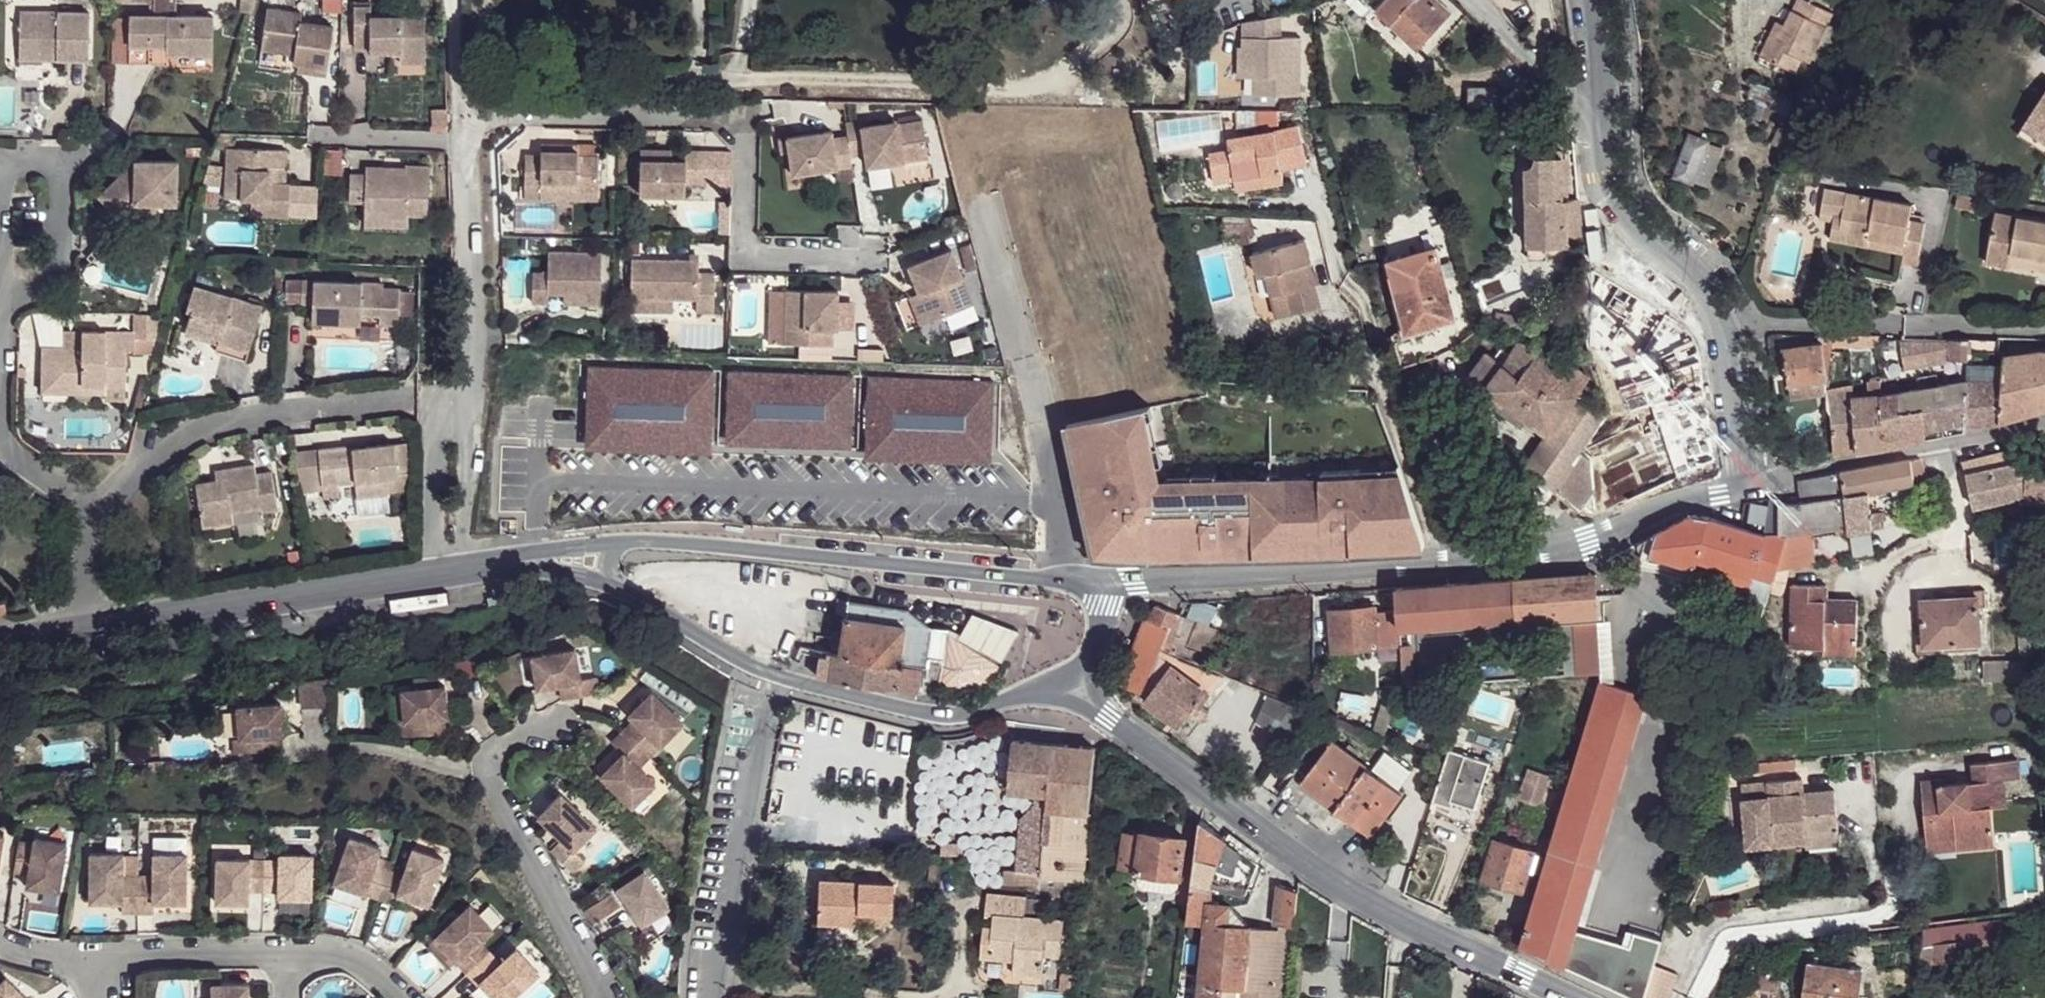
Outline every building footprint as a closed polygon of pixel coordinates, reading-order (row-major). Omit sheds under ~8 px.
[(116,2),(161,3),(162,15),(137,14),(137,61),(158,62),(158,38),(176,38),(175,50),(221,52),(221,16),(185,15),(184,0),(116,0),(116,2)] [(240,12),(249,13),(253,0),(241,0),(240,12)] [(1345,5),(1341,0),(1340,0),(1314,15),(1315,21),(1345,5)] [(1411,0),(1383,0),(1374,10),(1388,24),(1411,0)] [(1445,19),(1433,7),(1425,0),(1411,0),(1388,24),(1416,50),(1445,19)] [(1445,19),(1451,12),(1439,0),(1433,7),(1445,19)] [(1792,70),(1798,58),(1806,61),(1830,12),(1805,0),(1791,0),(1780,23),(1776,30),(1769,26),(1756,53),(1792,70)] [(1830,6),(1844,13),(1850,0),(1833,0),(1830,6)] [(96,13),(27,11),(26,57),(51,58),(52,50),(65,51),(65,58),(95,59),(96,13)] [(370,14),(354,14),(354,40),(371,40),(370,45),(385,45),(399,45),(399,52),(425,52),(425,20),(370,22),(370,14)] [(1284,14),(1242,22),(1246,45),(1250,45),(1251,51),(1244,65),(1261,73),(1262,91),(1307,89),(1305,31),(1285,32),(1284,14)] [(300,20),(268,15),(260,52),(293,57),(292,64),(326,69),(331,34),(298,28),(300,20)] [(1776,30),(1780,23),(1772,19),(1769,26),(1776,30)] [(399,45),(385,45),(385,53),(399,52),(399,45)] [(52,50),(51,58),(65,58),(65,51),(52,50)] [(425,52),(399,52),(399,62),(425,62),(425,52)] [(326,69),(292,64),(290,72),(325,76),(326,69)] [(1497,104),(1498,85),(1471,82),(1470,102),(1497,104)] [(2024,124),(2044,137),(2044,92),(2024,124)] [(447,109),(433,109),(433,125),(447,125),(447,109)] [(1235,129),(1256,129),(1256,127),(1257,111),(1236,110),(1235,129)] [(1277,111),(1257,111),(1256,127),(1278,124),(1277,111)] [(861,120),(845,122),(847,134),(851,157),(865,155),(867,166),(889,163),(888,154),(903,151),(904,160),(927,156),(922,119),(899,123),(898,120),(862,125),(861,120)] [(1230,150),(1208,154),(1213,183),(1235,180),(1261,176),(1262,185),(1283,182),(1281,170),(1279,162),(1287,159),(1289,168),(1306,165),(1297,126),(1228,138),(1230,150)] [(833,130),(786,136),(787,151),(791,175),(834,168),(849,165),(852,165),(851,157),(847,134),(834,136),(833,130)] [(1708,140),(1690,133),(1675,175),(1693,182),(1694,180),(1708,141),(1708,140)] [(786,136),(778,137),(780,153),(787,151),(786,136)] [(1708,141),(1694,180),(1709,185),(1722,147),(1708,141)] [(539,156),(522,155),(521,187),(541,187),(541,183),(575,184),(575,194),(596,194),(597,145),(577,145),(576,153),(539,153),(539,156)] [(577,145),(539,145),(539,153),(576,153),(577,145)] [(282,151),(223,150),(223,188),(240,188),(240,200),(251,200),(251,217),(288,217),(289,186),(269,186),(269,168),(281,169),(282,151)] [(341,152),(327,151),(327,173),(340,173),(341,152)] [(888,154),(889,163),(904,160),(903,151),(888,154)] [(640,163),(640,201),(683,201),(684,188),(704,188),(704,154),(684,154),(684,163),(664,163),(640,163)] [(640,155),(640,163),(664,163),(664,155),(640,155)] [(1529,200),(1562,198),(1561,182),(1560,157),(1526,157),(1528,183),(1529,200)] [(1287,159),(1279,162),(1281,170),(1289,168),(1287,159)] [(136,161),(100,197),(120,218),(135,203),(154,203),(177,204),(178,162),(136,161)] [(382,164),(365,164),(365,174),(349,175),(349,193),(365,194),(365,209),(383,210),(383,216),(405,216),(405,211),(427,211),(427,164),(405,165),(405,170),(382,170),(382,164)] [(849,165),(834,168),(837,183),(852,180),(849,165)] [(221,167),(209,166),(207,195),(219,196),(221,167)] [(1261,176),(1235,180),(1237,195),(1283,188),(1283,182),(1262,185),(1261,176)] [(541,187),(521,187),(521,201),(597,202),(596,194),(575,194),(575,184),(541,183),(541,187)] [(240,188),(223,188),(223,200),(240,200),(240,188)] [(1839,214),(1843,191),(1837,190),(1833,212),(1839,214)] [(1916,254),(1923,220),(1907,216),(1909,202),(1843,191),(1839,214),(1833,212),(1828,238),(1867,244),(1868,236),(1901,243),(1900,251),(1916,254)] [(1975,199),(1958,196),(1957,206),(1974,208),(1975,199)] [(1529,245),(1569,245),(1567,211),(1568,199),(1562,198),(1529,200),(1529,245)] [(135,203),(120,218),(128,226),(140,212),(154,213),(154,203),(135,203)] [(383,210),(365,209),(366,224),(405,225),(405,216),(383,216),(383,210)] [(1982,261),(2007,266),(2007,263),(2008,257),(2044,263),(2044,219),(1991,209),(1982,261)] [(1569,245),(1583,244),(1578,211),(1567,211),(1569,245)] [(1255,224),(1236,229),(1239,241),(1244,244),(1253,242),(1251,237),(1257,235),(1255,224)] [(1720,233),(1712,240),(1723,251),(1730,244),(1720,233)] [(1305,235),(1253,247),(1258,270),(1265,269),(1277,312),(1320,302),(1305,235)] [(1868,236),(1867,244),(1900,251),(1901,243),(1868,236)] [(972,244),(962,246),(969,271),(979,269),(972,244)] [(954,247),(911,260),(918,286),(926,315),(970,302),(954,247)] [(1423,257),(1439,253),(1437,249),(1422,252),(1423,257)] [(1414,329),(1456,319),(1439,253),(1423,257),(1422,252),(1389,261),(1398,296),(1399,298),(1405,297),(1414,329)] [(548,272),(533,271),(532,308),(547,309),(547,298),(562,299),(579,299),(579,309),(599,310),(600,256),(548,255),(548,272)] [(2007,263),(2044,269),(2044,263),(2008,257),(2007,263)] [(700,264),(634,262),(633,300),(698,301),(697,315),(716,315),(716,278),(700,277),(700,264)] [(303,281),(288,280),(288,303),(303,303),(303,281)] [(362,283),(303,281),(303,303),(314,304),(314,322),(338,322),(338,313),(363,314),(382,314),(381,324),(400,324),(400,322),(402,289),(382,289),(383,295),(362,294),(362,283)] [(264,306),(195,285),(187,308),(195,310),(187,332),(219,342),(216,351),(248,361),(264,306)] [(906,289),(915,318),(926,315),(918,286),(906,289)] [(414,289),(402,289),(400,322),(415,322),(414,289)] [(784,345),(785,294),(770,294),(768,344),(784,345)] [(837,296),(785,294),(784,345),(830,346),(830,333),(836,333),(836,317),(826,316),(826,307),(837,308),(837,305),(837,296)] [(1637,344),(1659,346),(1663,315),(1631,295),(1627,318),(1626,343),(1637,344)] [(562,299),(562,309),(579,309),(579,299),(562,299)] [(633,300),(633,313),(697,315),(698,301),(633,300)] [(826,307),(826,316),(836,317),(836,333),(851,334),(852,306),(837,305),(837,308),(826,307)] [(338,313),(338,322),(363,323),(363,314),(338,313)] [(1626,343),(1627,318),(1620,317),(1613,317),(1607,319),(1605,320),(1603,327),(1604,333),(1608,338),(1614,341),(1626,343)] [(64,347),(42,347),(42,371),(60,371),(60,382),(83,383),(83,392),(106,391),(107,385),(125,386),(125,349),(136,348),(135,331),(80,331),(80,347),(64,347)] [(64,331),(64,347),(80,347),(80,331),(64,331)] [(1831,334),(1822,334),(1823,342),(1828,378),(1829,365),(1829,356),(1830,343),(1831,334)] [(1851,334),(1831,334),(1830,343),(1880,343),(1880,338),(1880,335),(1851,334)] [(1480,341),(1488,344),(1490,337),(1482,335),(1480,341)] [(2000,337),(1969,336),(1969,337),(1968,348),(1999,351),(2000,337)] [(1948,339),(1899,339),(1903,367),(1947,359),(1946,356),(1968,356),(1968,348),(1969,337),(1951,337),(1948,337),(1948,339)] [(1547,434),(1548,434),(1578,395),(1589,379),(1567,365),(1520,340),(1503,365),(1487,388),(1489,390),(1539,428),(1547,434)] [(1823,342),(1784,348),(1789,382),(1828,378),(1823,342)] [(1621,401),(1653,403),(1659,346),(1637,344),(1632,383),(1623,382),(1621,401)] [(2005,355),(2004,364),(2003,381),(2000,423),(2044,409),(2044,352),(2005,355)] [(1471,376),(1487,388),(1503,365),(1486,353),(1471,376)] [(1578,360),(1588,364),(1588,356),(1581,354),(1578,360)] [(2003,381),(2004,364),(1968,361),(1967,366),(1967,378),(2003,381)] [(714,373),(589,369),(586,443),(711,447),(714,373)] [(41,397),(106,399),(106,391),(83,392),(83,383),(60,382),(60,371),(42,371),(41,397)] [(853,377),(729,373),(726,437),(851,442),(853,377)] [(1918,378),(1920,387),(1939,383),(1937,374),(1918,378)] [(993,382),(868,378),(866,452),(991,457),(993,382)] [(1828,378),(1789,382),(1791,396),(1827,391),(1827,388),(1828,378)] [(1926,439),(1965,430),(1967,378),(1957,379),(1939,383),(1920,387),(1900,391),(1899,391),(1901,408),(1919,406),(1926,439)] [(2000,423),(2003,381),(1967,378),(1965,430),(2000,423)] [(1869,394),(1853,395),(1860,450),(1886,446),(1882,393),(1881,381),(1868,382),(1869,394)] [(1834,456),(1860,450),(1853,395),(1852,384),(1827,388),(1827,391),(1829,406),(1831,415),(1834,456)] [(106,391),(106,399),(125,400),(125,386),(107,385),(106,391)] [(1533,438),(1539,428),(1489,390),(1482,399),(1533,438)] [(1882,393),(1886,446),(1926,439),(1919,406),(1901,408),(1899,391),(1882,393)] [(1602,421),(1606,415),(1578,395),(1548,434),(1547,434),(1535,450),(1530,456),(1522,469),(1552,490),(1578,453),(1586,445),(1593,432),(1598,427),(1602,421)] [(1155,418),(1152,406),(1141,409),(1143,420),(1149,419),(1155,418)] [(1424,536),(1406,478),(1403,467),(1376,470),(1376,474),(1363,475),(1362,468),(1325,472),(1326,479),(1312,481),(1283,484),(1284,489),(1275,490),(1273,479),(1272,465),(1257,467),(1258,481),(1219,485),(1196,488),(1179,490),(1180,494),(1162,496),(1157,476),(1161,475),(1157,457),(1149,419),(1143,420),(1141,409),(1069,424),(1090,520),(1098,519),(1100,528),(1092,530),(1093,533),(1104,534),(1109,555),(1152,557),(1152,544),(1171,544),(1170,557),(1188,558),(1217,557),(1216,550),(1226,550),(1227,556),(1233,556),(1233,546),(1246,546),(1246,556),(1275,554),(1274,544),(1291,544),(1292,554),(1322,552),(1321,546),(1337,545),(1337,551),(1356,550),(1356,543),(1366,543),(1366,549),(1372,549),(1372,538),(1398,536),(1399,537),(1417,536),(1418,546),(1424,545),(1424,536)] [(1603,430),(1607,424),(1602,421),(1598,427),(1603,430)] [(1594,450),(1603,438),(1593,432),(1586,445),(1594,450)] [(406,439),(317,450),(320,483),(337,480),(355,479),(357,498),(390,494),(389,475),(409,473),(406,439)] [(1530,456),(1535,450),(1530,447),(1526,454),(1530,456)] [(320,483),(317,450),(294,453),(298,485),(320,483)] [(1685,488),(1704,480),(1699,452),(1680,456),(1685,488)] [(1578,510),(1593,518),(1589,456),(1578,453),(1552,490),(1578,510)] [(1167,474),(1163,456),(1157,457),(1161,475),(1167,474)] [(1910,459),(1914,483),(1930,480),(1921,458),(1910,459)] [(1910,459),(1842,471),(1844,491),(1865,487),(1865,491),(1914,483),(1910,459)] [(2022,500),(2025,461),(1966,472),(1967,481),(1968,505),(2022,500)] [(2025,461),(2022,500),(2044,502),(2044,462),(2025,461)] [(254,465),(223,470),(224,480),(215,481),(194,484),(201,526),(232,522),(231,512),(260,507),(261,512),(277,511),(272,472),(254,474),(254,465)] [(1376,474),(1376,470),(1376,467),(1362,468),(1363,475),(1376,474)] [(1522,469),(1516,476),(1515,477),(1515,482),(1518,484),(1539,499),(1543,500),(1546,498),(1552,490),(1522,469)] [(223,470),(214,470),(215,481),(224,480),(223,470)] [(1844,491),(1842,471),(1801,478),(1799,486),(1797,493),(1796,501),(1844,491)] [(1326,479),(1325,472),(1311,474),(1312,481),(1326,479)] [(389,475),(390,494),(411,491),(409,473),(389,475)] [(1283,484),(1283,478),(1273,479),(1275,490),(1284,489),(1283,484)] [(1219,485),(1218,479),(1196,482),(1196,488),(1219,485)] [(337,480),(320,483),(321,498),(339,496),(337,480)] [(1865,487),(1844,491),(1848,524),(1848,527),(1848,531),(1868,528),(1874,527),(1874,519),(1879,519),(1879,510),(1867,512),(1865,491),(1865,487)] [(1848,524),(1844,491),(1796,501),(1779,501),(1779,532),(1785,531),(1784,534),(1783,540),(1776,565),(1788,565),(1794,564),(1806,563),(1812,562),(1809,529),(1848,524)] [(390,494),(357,498),(358,511),(391,507),(390,494)] [(231,512),(232,522),(261,518),(261,512),(260,507),(231,512)] [(1687,516),(1628,548),(1694,567),(1691,580),(1747,597),(1754,574),(1772,580),(1776,565),(1783,540),(1784,534),(1785,531),(1779,532),(1766,533),(1709,517),(1694,515),(1687,516)] [(1100,528),(1098,519),(1090,520),(1092,530),(1100,528)] [(1109,555),(1104,534),(1093,533),(1098,555),(1109,555)] [(1399,537),(1398,536),(1372,538),(1372,549),(1418,546),(1417,536),(1399,537)] [(1170,557),(1171,544),(1152,544),(1152,557),(1170,557)] [(1292,554),(1291,544),(1274,544),(1275,554),(1292,554)] [(1246,556),(1246,546),(1233,546),(1233,556),(1246,556)] [(1772,580),(1768,592),(1779,595),(1788,565),(1776,565),(1772,580)] [(1397,611),(1399,626),(1574,613),(1599,612),(1597,593),(1596,574),(1396,588),(1397,611)] [(1772,580),(1754,574),(1747,597),(1765,602),(1768,592),(1772,580)] [(1789,583),(1788,646),(1823,647),(1823,640),(1855,641),(1855,597),(1826,597),(1826,584),(1789,583)] [(1979,597),(1921,600),(1922,635),(1923,646),(1978,643),(1981,643),(1979,597)] [(905,625),(929,628),(905,610),(847,603),(846,615),(905,625)] [(1333,649),(1378,647),(1376,611),(1376,606),(1331,609),(1333,649)] [(1150,620),(1148,623),(1168,630),(1162,644),(1160,651),(1169,654),(1204,667),(1209,654),(1186,644),(1196,620),(1157,607),(1150,620)] [(1397,611),(1376,611),(1378,647),(1388,645),(1400,645),(1399,626),(1397,611)] [(1601,673),(1603,673),(1599,612),(1574,613),(1575,632),(1563,633),(1566,676),(1601,673)] [(957,638),(997,663),(1018,631),(974,613),(957,638)] [(840,653),(899,662),(899,659),(905,625),(846,615),(845,617),(841,651),(840,653)] [(1168,630),(1148,623),(1143,637),(1162,644),(1168,630)] [(1216,630),(1196,623),(1188,642),(1208,650),(1216,630)] [(899,659),(926,664),(932,629),(929,628),(905,625),(899,659)] [(926,664),(923,693),(969,699),(974,699),(990,682),(997,663),(957,638),(946,632),(932,629),(926,664)] [(1160,651),(1162,644),(1143,637),(1125,686),(1140,692),(1144,693),(1157,658),(1160,651)] [(1823,640),(1823,647),(1823,652),(1855,653),(1855,641),(1823,640)] [(1378,647),(1333,649),(1335,659),(1389,656),(1388,645),(1378,647)] [(1400,646),(1401,666),(1412,665),(1410,645),(1400,646)] [(581,683),(575,651),(532,659),(537,691),(553,688),(552,683),(559,682),(559,687),(562,702),(599,696),(596,680),(581,683)] [(830,681),(895,689),(899,662),(840,653),(841,651),(834,651),(834,658),(821,656),(818,676),(830,681)] [(1221,676),(1160,652),(1157,658),(1144,693),(1140,692),(1136,696),(1179,727),(1187,717),(1190,720),(1221,676)] [(2024,658),(1980,659),(1981,679),(2025,678),(2024,658)] [(895,689),(923,693),(926,664),(899,659),(899,662),(895,689)] [(1412,665),(1401,666),(1403,687),(1413,687),(1412,665)] [(323,671),(293,675),(292,694),(322,696),(323,671)] [(438,676),(393,681),(397,713),(404,712),(405,727),(436,724),(435,709),(434,701),(440,701),(438,676)] [(1647,696),(1599,682),(1521,945),(1567,965),(1571,951),(1585,955),(1584,961),(1622,973),(1650,981),(1655,965),(1663,939),(1634,930),(1631,944),(1578,930),(1647,696)] [(1266,744),(1280,753),(1295,731),(1310,710),(1279,697),(1270,710),(1283,718),(1266,744)] [(622,738),(642,757),(675,723),(650,699),(628,722),(633,727),(622,738)] [(271,704),(227,707),(229,740),(236,740),(237,753),(269,752),(268,737),(268,728),(273,728),(271,704)] [(1347,818),(1371,836),(1402,792),(1398,789),(1411,772),(1385,752),(1371,769),(1333,740),(1318,734),(1329,717),(1310,710),(1295,731),(1311,742),(1295,764),(1300,767),(1294,775),(1281,793),(1280,795),(1296,807),(1296,808),(1324,829),(1328,831),(1334,832),(1340,828),(1347,818)] [(599,783),(624,808),(647,784),(631,768),(642,757),(622,738),(611,750),(622,760),(626,764),(620,769),(617,766),(599,783)] [(1510,744),(1498,739),(1494,752),(1506,756),(1510,744)] [(43,742),(42,759),(75,761),(76,744),(43,742)] [(1096,749),(1013,742),(1008,790),(1049,795),(1048,802),(1037,801),(1035,816),(1047,818),(1044,851),(1041,888),(1086,891),(1096,749)] [(1434,800),(1453,806),(1455,801),(1475,806),(1482,784),(1489,762),(1450,749),(1434,800)] [(1791,756),(1736,760),(1737,771),(1793,766),(1791,756)] [(622,760),(617,766),(620,769),(626,764),(622,760)] [(1918,782),(1921,842),(1950,841),(1950,851),(1991,848),(1989,810),(2004,809),(2003,783),(2017,783),(2017,763),(1971,765),(1972,784),(1941,785),(1942,780),(1918,782)] [(1550,775),(1527,768),(1518,797),(1540,805),(1550,775)] [(1743,840),(1768,839),(1802,837),(1801,826),(1826,825),(1827,832),(1833,833),(1830,787),(1799,789),(1798,776),(1763,779),(1739,781),(1743,840)] [(1450,810),(1448,815),(1475,824),(1487,786),(1482,784),(1475,806),(1455,801),(1453,806),(1434,800),(1431,810),(1432,810),(1433,805),(1438,807),(1450,810)] [(552,794),(528,819),(541,831),(546,826),(550,830),(545,835),(553,843),(542,853),(565,875),(577,864),(566,853),(589,830),(552,794)] [(1187,920),(1207,922),(1208,901),(1206,902),(1212,884),(1225,836),(1200,817),(1188,900),(1187,920)] [(1802,841),(1833,839),(1833,833),(1827,832),(1826,825),(1801,826),(1802,837),(1802,841)] [(546,826),(541,831),(545,835),(550,830),(546,826)] [(1167,876),(1180,876),(1184,836),(1142,830),(1141,833),(1139,868),(1138,872),(1150,873),(1150,883),(1167,884),(1167,876)] [(1120,866),(1139,868),(1141,833),(1124,831),(1120,866)] [(28,839),(13,836),(7,867),(22,870),(19,884),(52,890),(58,864),(52,863),(53,857),(59,858),(63,841),(28,834),(28,839)] [(327,880),(373,896),(384,865),(369,860),(374,843),(344,834),(338,849),(343,851),(342,855),(336,854),(327,880)] [(1225,836),(1256,860),(1260,856),(1229,835),(1225,836)] [(1256,860),(1225,836),(1212,884),(1236,891),(1243,894),(1247,891),(1255,869),(1257,862),(1256,860)] [(1485,879),(1523,890),(1529,871),(1535,852),(1496,841),(1493,850),(1484,847),(1478,867),(1487,870),(1485,879)] [(1950,841),(1921,842),(1922,853),(1950,851),(1950,841)] [(408,843),(398,870),(384,865),(373,896),(388,901),(391,891),(422,901),(431,877),(425,875),(427,869),(433,872),(439,855),(408,843)] [(116,910),(131,910),(131,872),(117,872),(117,850),(84,849),(84,867),(89,868),(89,874),(84,873),(83,899),(117,900),(116,910)] [(147,850),(146,872),(131,872),(131,910),(145,911),(146,901),(179,901),(180,875),(174,874),(175,869),(180,869),(181,851),(147,850)] [(1036,888),(1041,888),(1044,851),(1030,850),(1029,869),(1004,868),(1003,884),(1036,883),(1036,888)] [(1543,854),(1535,852),(1529,871),(1537,874),(1543,854)] [(274,853),(273,858),(258,858),(258,889),(273,890),(273,897),(306,898),(307,859),(301,859),(300,854),(274,853)] [(258,889),(258,858),(210,856),(208,901),(242,902),(243,889),(258,889)] [(1236,891),(1232,903),(1245,901),(1249,900),(1261,871),(1255,869),(1247,891),(1243,894),(1236,891)] [(639,870),(618,885),(621,889),(615,893),(637,926),(664,907),(639,870)] [(817,926),(858,928),(857,921),(891,923),(893,883),(819,879),(817,926)] [(1236,891),(1212,884),(1206,902),(1208,901),(1229,904),(1232,903),(1236,891)] [(1293,924),(1296,925),(1298,890),(1279,884),(1275,923),(1293,924)] [(331,885),(328,895),(357,905),(360,894),(331,885)] [(621,889),(618,885),(612,889),(615,893),(621,889)] [(605,893),(578,911),(588,925),(616,906),(605,893)] [(996,916),(990,961),(1015,963),(1014,974),(1041,977),(1044,956),(1060,957),(1063,921),(1048,919),(1025,917),(1027,899),(1027,898),(989,893),(985,915),(996,916)] [(1050,901),(1027,899),(1025,917),(1048,919),(1050,901)] [(1224,983),(1231,924),(1228,923),(1229,904),(1208,901),(1207,922),(1200,997),(1222,997),(1224,983)] [(426,937),(460,973),(483,951),(473,940),(487,928),(463,903),(450,915),(453,919),(449,922),(445,918),(426,937)] [(1251,921),(1232,903),(1229,904),(1228,923),(1231,924),(1250,926),(1251,921)] [(2001,921),(1920,932),(1917,963),(2005,950),(2001,921)] [(1276,993),(1286,994),(1293,924),(1275,923),(1275,928),(1281,930),(1276,990),(1276,993)] [(1224,983),(1245,985),(1250,926),(1231,924),(1224,983)] [(1245,985),(1276,990),(1281,930),(1275,928),(1250,926),(1245,985)] [(494,963),(483,951),(460,973),(471,985),(473,983),(488,997),(506,997),(517,988),(513,984),(517,980),(521,984),(534,971),(510,948),(494,963)] [(1585,955),(1571,951),(1567,965),(1580,971),(1584,961),(1585,955)] [(1814,953),(1813,961),(1845,966),(1846,957),(1814,953)] [(1809,961),(1804,997),(1859,997),(1863,968),(1856,967),(1857,956),(1846,955),(1846,957),(1845,966),(1813,961),(1809,961)] [(1622,973),(1584,961),(1580,971),(1618,988),(1622,973)] [(1655,965),(1650,981),(1647,992),(1645,997),(1667,997),(1675,971),(1655,965)] [(1750,967),(1745,997),(1778,997),(1779,992),(1790,994),(1792,974),(1782,972),(1750,967)] [(1044,992),(1074,995),(1075,974),(1047,972),(1044,992)] [(1650,981),(1622,973),(1618,988),(1638,997),(1645,997),(1647,992),(1650,981)] [(0,977),(0,997),(22,997),(0,977)] [(517,988),(521,984),(517,980),(513,984),(517,988)] [(239,982),(203,982),(203,997),(240,997),(239,982)] [(1289,995),(1286,994),(1276,993),(1276,990),(1245,985),(1224,983),(1222,997),(1289,997),(1289,995)]
